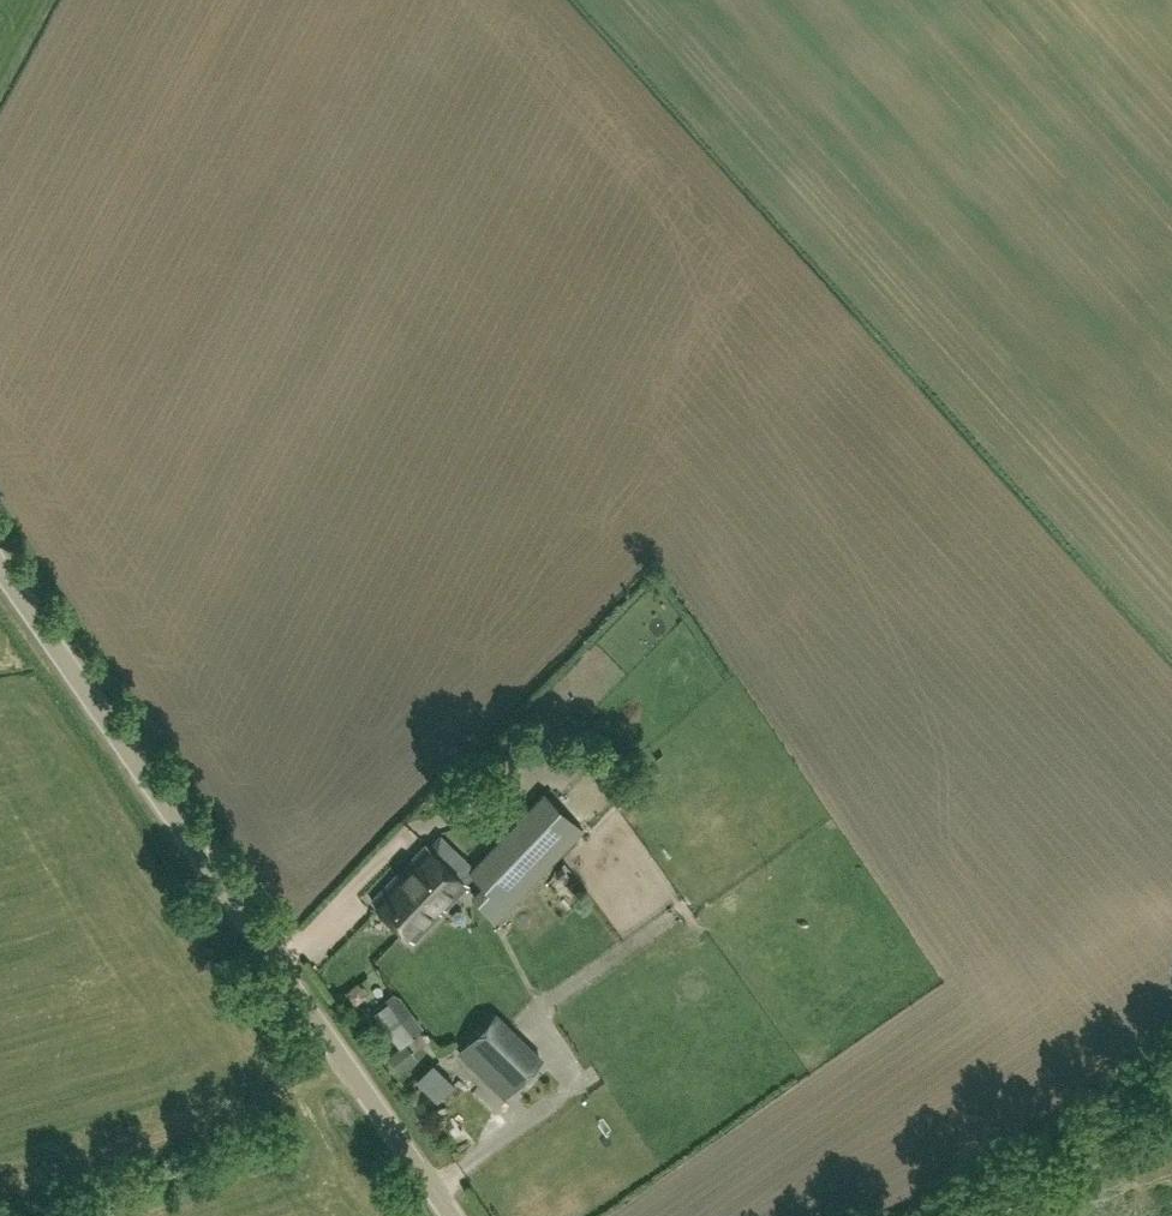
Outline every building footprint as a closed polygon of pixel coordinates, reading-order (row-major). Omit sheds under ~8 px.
[(498,919),(583,829),(545,793),(470,871),(486,886),(475,897),(498,919)] [(413,940),(469,883),(426,842),(403,866),(394,875),(370,900),(413,940)] [(522,1038),(497,1012),(458,1051),(504,1096),(542,1057),(522,1038)] [(439,1094),(454,1073),(435,1059),(420,1079),(439,1094)]
